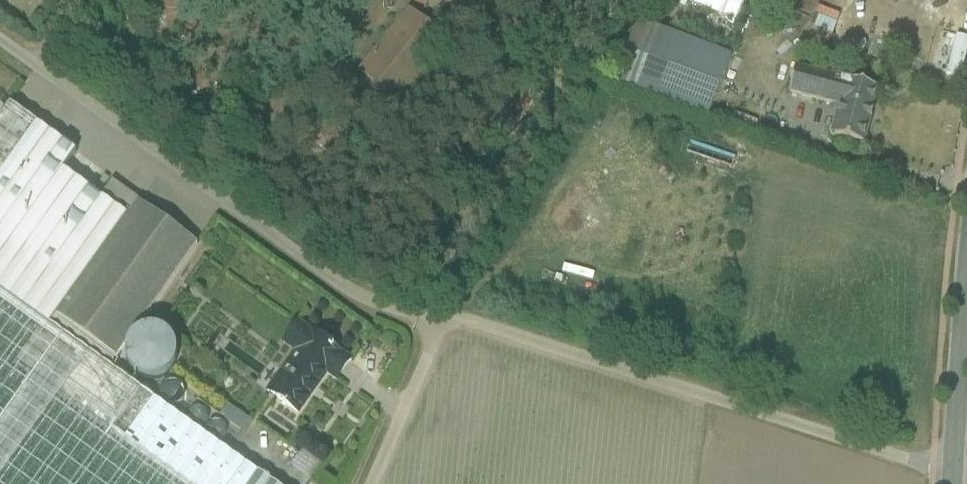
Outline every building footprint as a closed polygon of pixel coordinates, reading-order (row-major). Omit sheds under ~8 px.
[(458,45),(409,4),(359,63),(408,105),(458,45)] [(618,66),(711,105),(728,65),(635,26),(618,66)] [(832,136),(876,146),(889,86),(802,67),(795,100),(838,109),(832,136)] [(0,105),(0,483),(283,483),(50,318),(134,200),(0,105)] [(199,246),(139,202),(58,314),(118,357),(199,246)] [(352,355),(296,314),(277,340),(288,348),(261,385),(297,412),(325,374),(333,380),(352,355)] [(246,436),(256,424),(235,409),(226,420),(246,436)]
